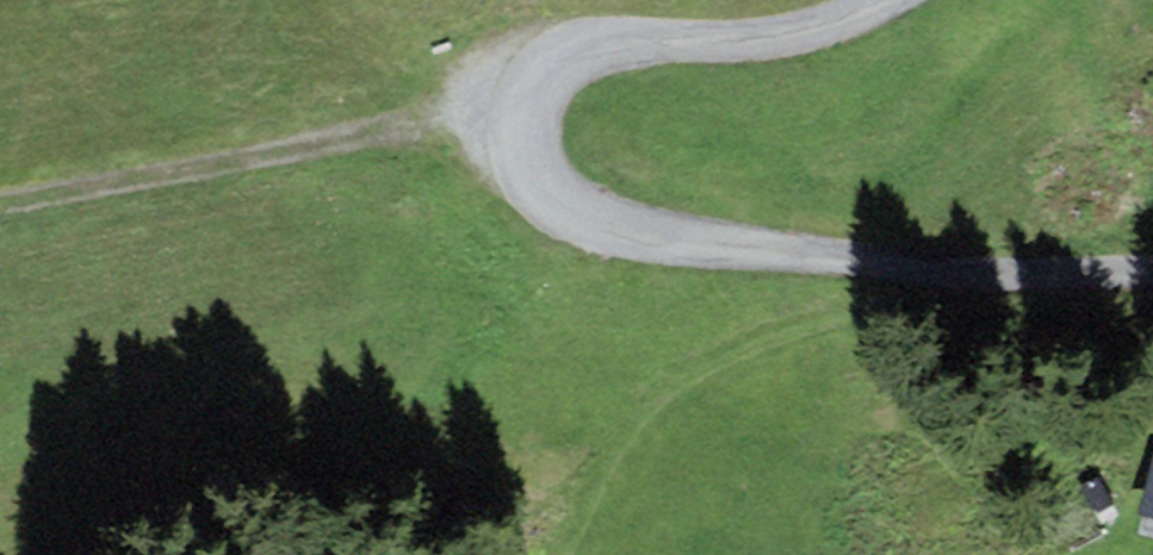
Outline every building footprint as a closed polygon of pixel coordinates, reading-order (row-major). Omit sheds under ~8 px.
[(1141,514),(1152,516),(1152,461),(1141,514)]
